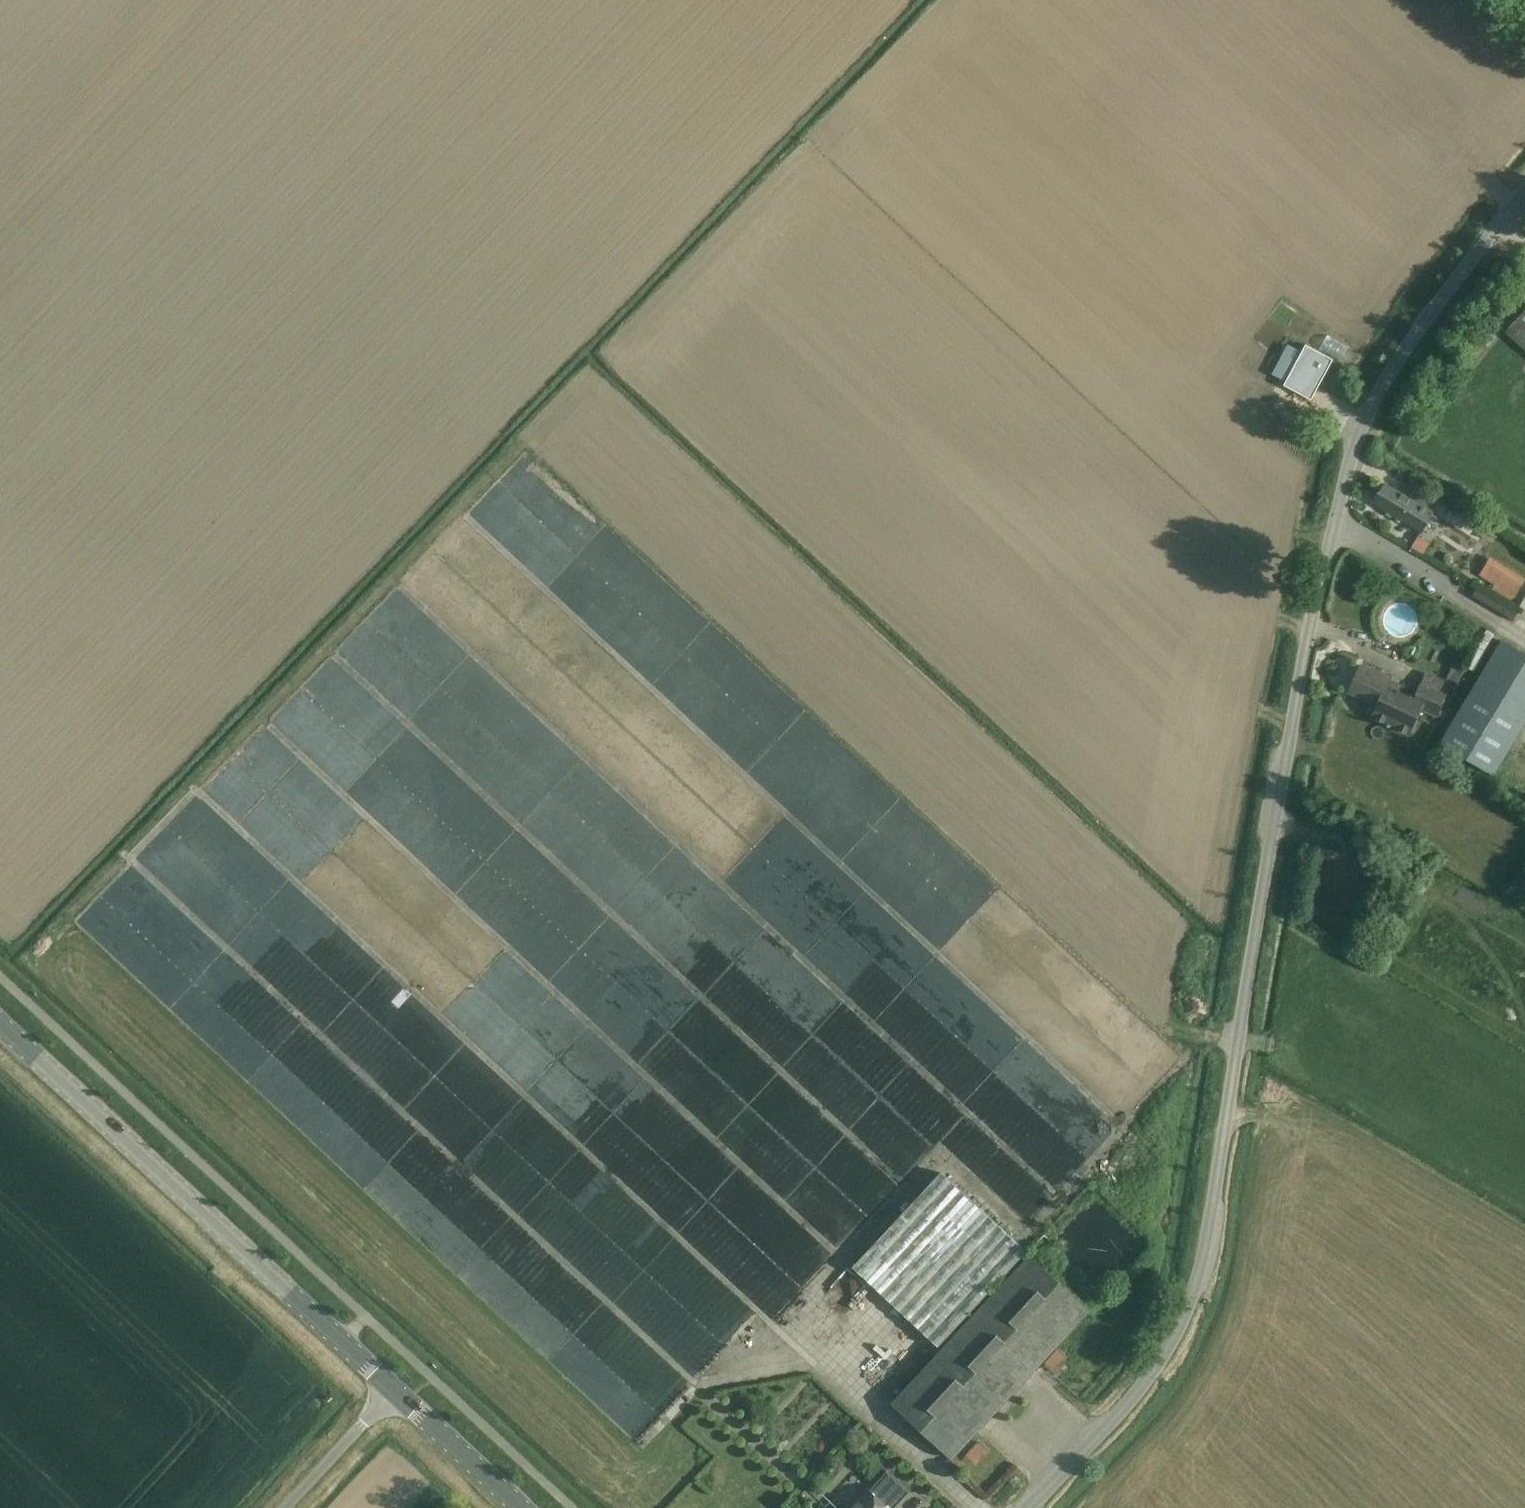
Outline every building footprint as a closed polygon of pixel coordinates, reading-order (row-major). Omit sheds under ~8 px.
[(1524,350),(1524,309),(1505,332),(1524,350)] [(1286,382),(1284,386),(1311,400),(1333,360),(1306,345),(1302,352),(1293,368),(1286,382)] [(1373,503),(1390,514),(1420,532),(1431,513),(1385,484),(1373,503)] [(1446,534),(1469,548),(1474,539),(1451,525),(1446,534)] [(1499,532),(1488,525),(1484,532),(1495,539),(1499,532)] [(1422,536),(1416,547),(1428,553),(1433,541),(1422,536)] [(1506,567),(1492,590),(1513,603),(1524,582),(1524,579),(1506,567)] [(1476,588),(1472,596),(1514,621),(1518,613),(1476,588)] [(1440,743),(1494,776),(1524,725),(1524,655),(1503,641),(1440,743)] [(1458,663),(1455,671),(1452,669),(1447,678),(1458,684),(1467,668),(1458,663)] [(1361,666),(1348,693),(1378,706),(1372,718),(1387,725),(1387,726),(1389,728),(1390,726),(1409,735),(1415,722),(1414,722),(1418,715),(1420,709),(1436,716),(1444,695),(1439,693),(1420,686),(1418,692),(1415,698),(1410,696),(1408,699),(1396,694),(1397,692),(1400,684),(1390,679),(1379,674),(1361,666)] [(854,1265),(852,1267),(941,1349),(912,1379),(907,1385),(897,1395),(891,1402),(908,1418),(937,1445),(952,1459),(1090,1311),(1075,1297),(1029,1255),(1020,1246),(1013,1240),(940,1172),(920,1195),(914,1200),(854,1265)] [(897,1365),(873,1390),(888,1405),(891,1402),(897,1395),(907,1385),(912,1379),(897,1365)] [(901,1501),(911,1491),(887,1469),(868,1490),(852,1507),(895,1507),(901,1501)]
